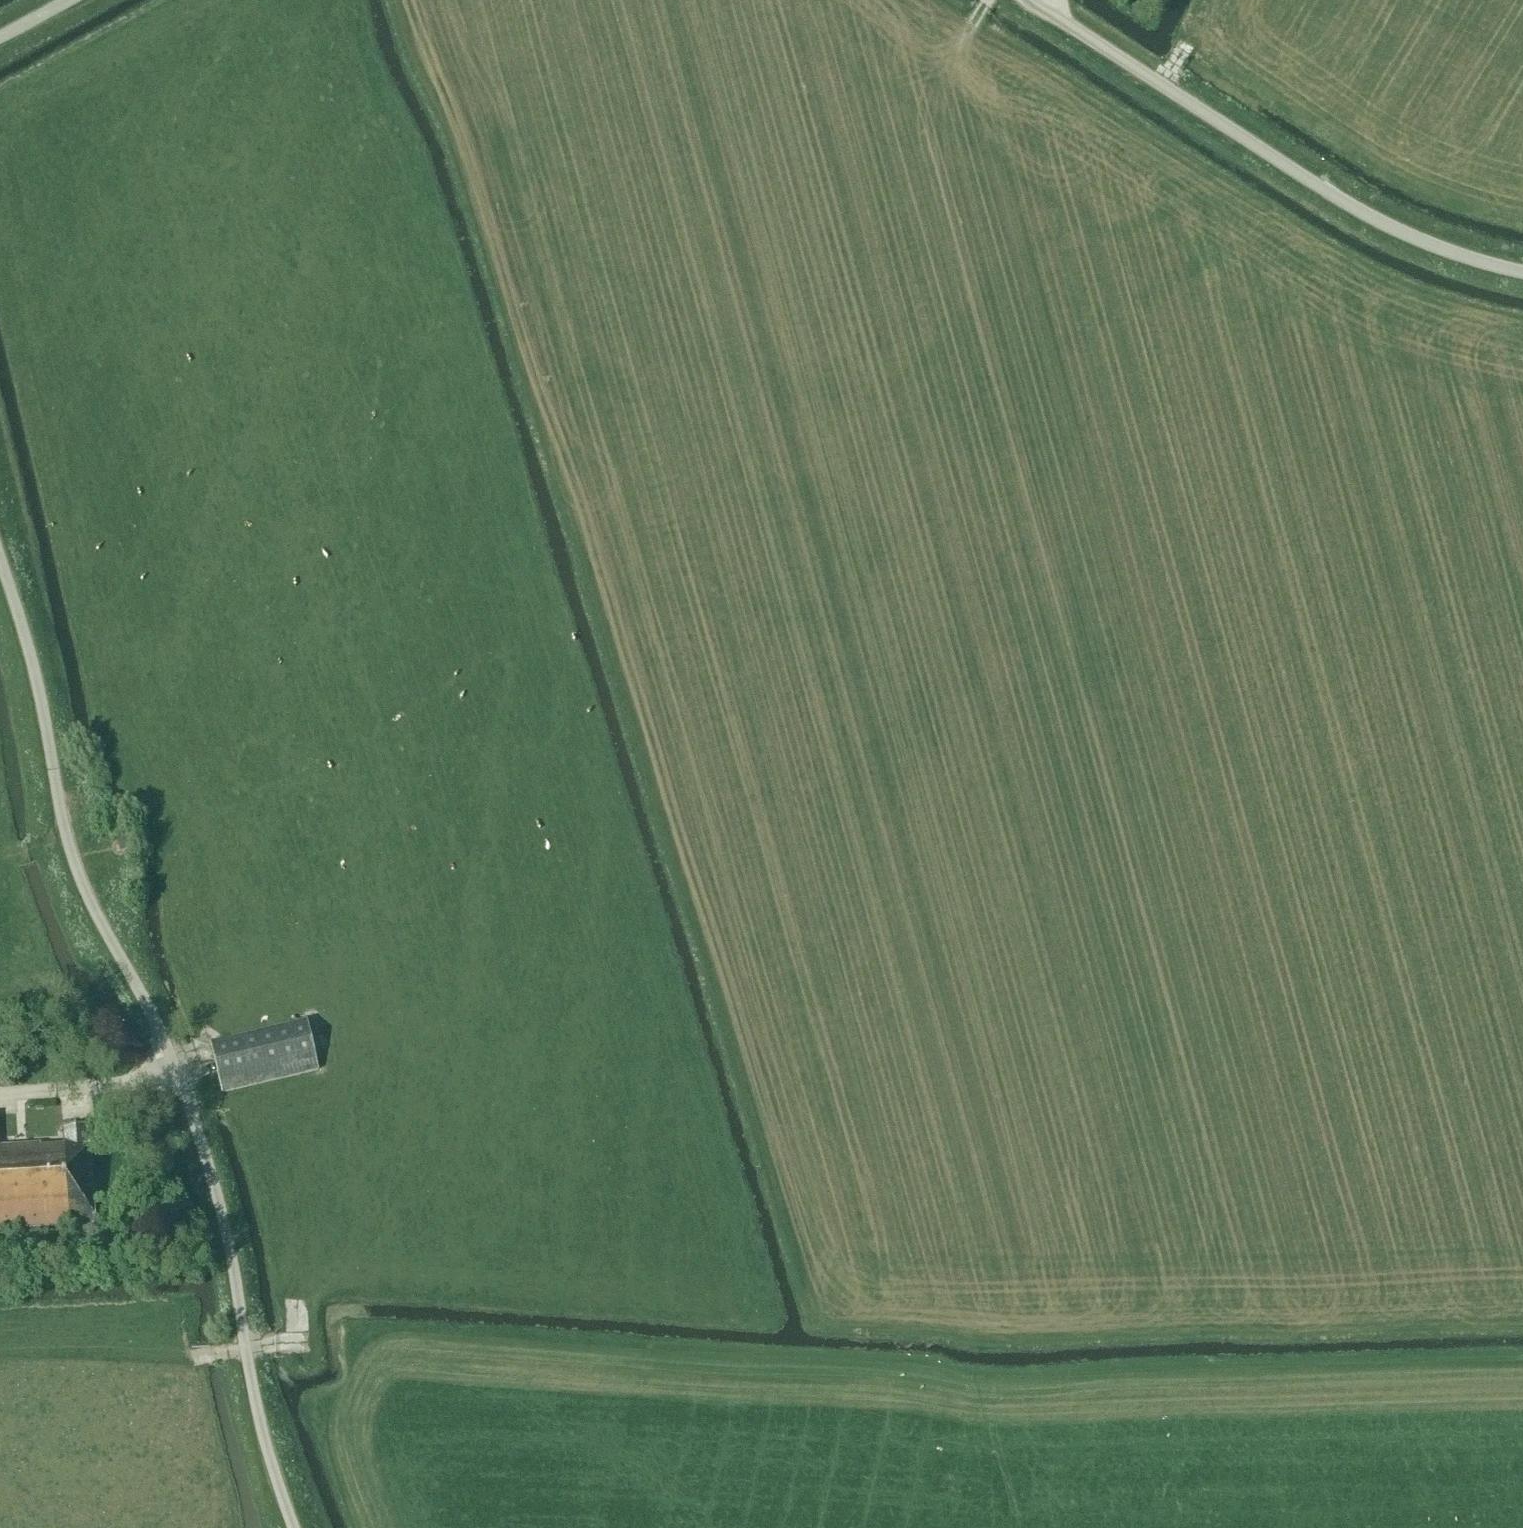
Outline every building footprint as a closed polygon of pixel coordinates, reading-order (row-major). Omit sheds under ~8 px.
[(121,853),(128,851),(126,842),(118,845),(121,853)] [(222,1092),(318,1070),(307,1023),(211,1046),(222,1092)] [(94,1225),(89,1127),(63,1128),(64,1147),(41,1148),(41,1145),(0,1147),(0,1231),(94,1225)]
